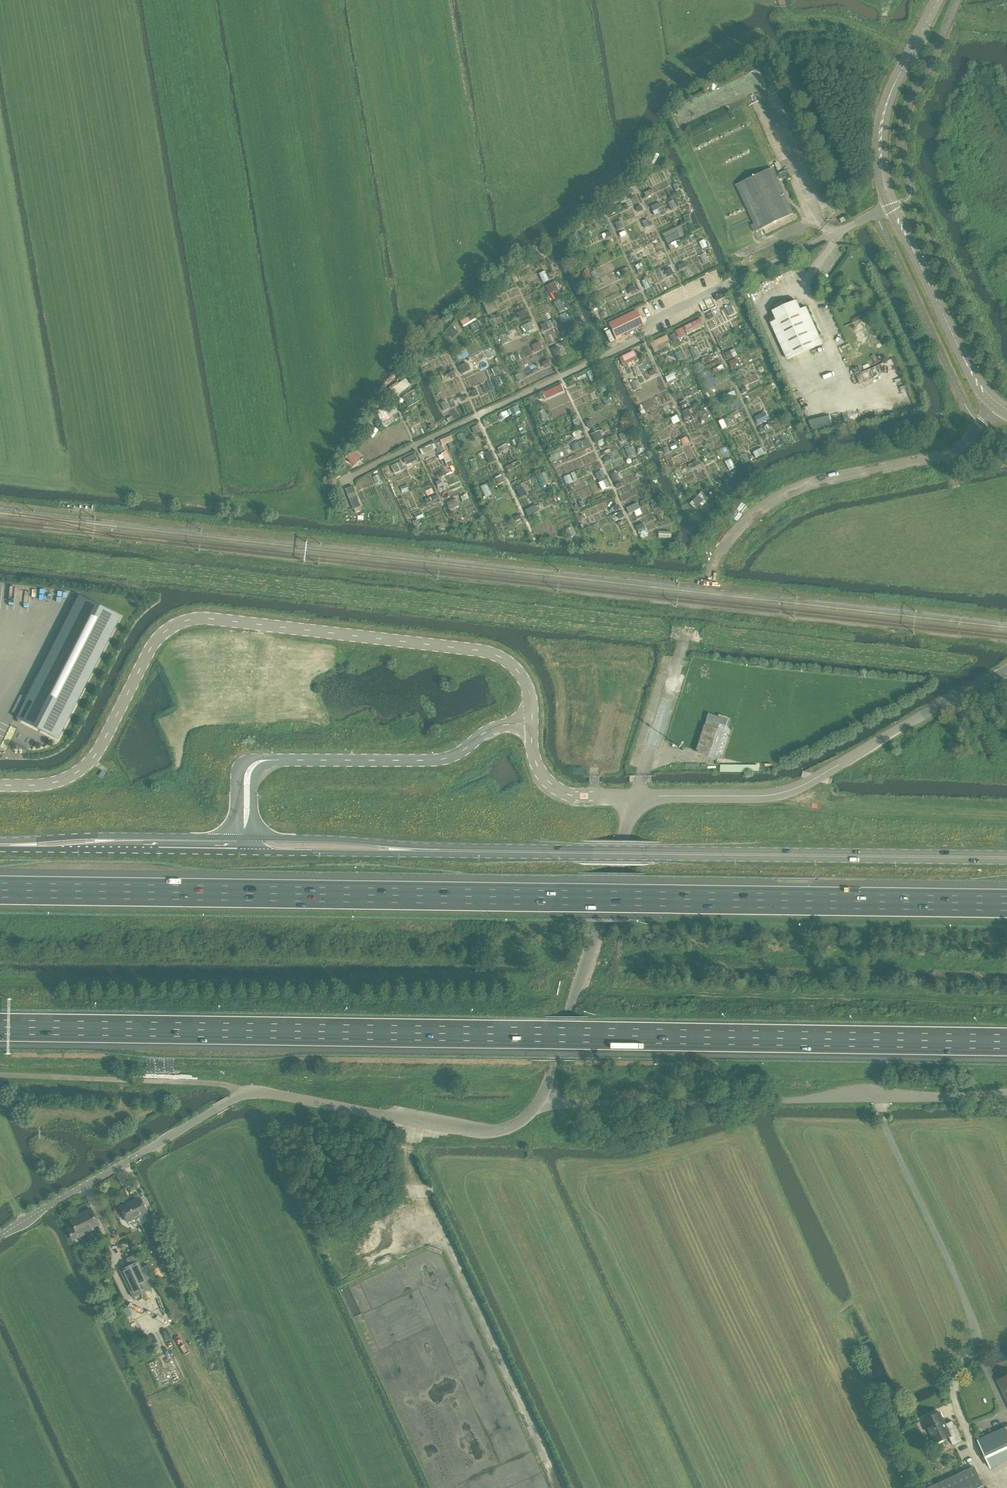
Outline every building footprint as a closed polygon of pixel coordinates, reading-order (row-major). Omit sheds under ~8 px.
[(736,241),(793,214),(742,105),(684,132),(736,241)] [(823,343),(806,306),(800,309),(796,300),(772,311),(776,320),(770,323),(787,359),(823,343)] [(620,335),(643,324),(641,320),(636,310),(608,323),(616,340),(621,338),(620,335)] [(33,701),(22,722),(58,739),(120,617),(85,599),(79,596),(78,597),(84,600),(44,680),(37,677),(27,698),(33,701)] [(696,751),(709,756),(719,724),(726,726),(728,720),(708,714),(706,720),(707,720),(705,725),(696,751)] [(579,1138),(579,1129),(570,1129),(570,1138),(579,1138)] [(127,1222),(147,1213),(140,1198),(120,1208),(127,1222)] [(74,1227),(69,1230),(68,1231),(72,1240),(73,1241),(86,1234),(85,1231),(98,1225),(90,1210),(83,1213),(84,1214),(71,1221),(74,1227)] [(153,1230),(160,1226),(154,1214),(147,1217),(153,1230)] [(133,1298),(152,1289),(135,1255),(125,1260),(129,1266),(120,1271),(133,1298)] [(998,1381),(1006,1401),(1006,1377),(998,1381)] [(945,1424),(940,1412),(925,1419),(936,1443),(949,1437),(953,1445),(962,1441),(953,1421),(945,1424)] [(1006,1460),(1006,1430),(1006,1427),(978,1440),(991,1467),(1006,1460)] [(974,1467),(929,1487),(984,1487),(974,1467)]
